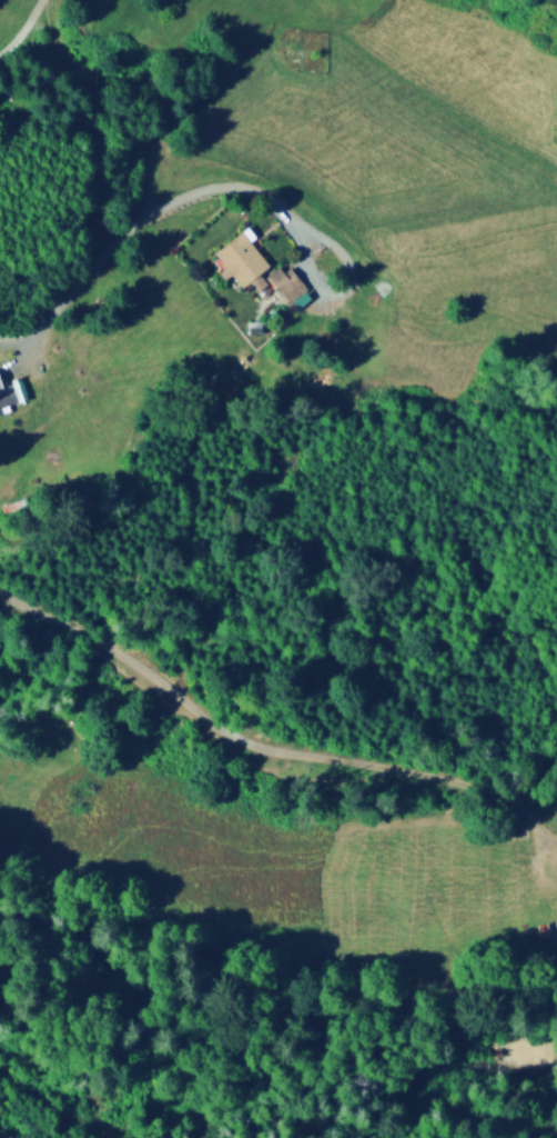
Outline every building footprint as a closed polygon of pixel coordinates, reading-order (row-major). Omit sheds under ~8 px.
[(251,241),(256,237),(248,226),(213,251),(225,267),(219,271),(224,278),(231,273),(241,286),(269,266),(251,241)] [(289,266),(282,271),(278,265),(267,274),(286,300),(304,286),(289,266)] [(291,300),(297,308),(310,297),(304,290),(291,300)] [(0,396),(0,412),(10,409),(8,404),(27,398),(20,375),(10,379),(14,391),(0,396)]
